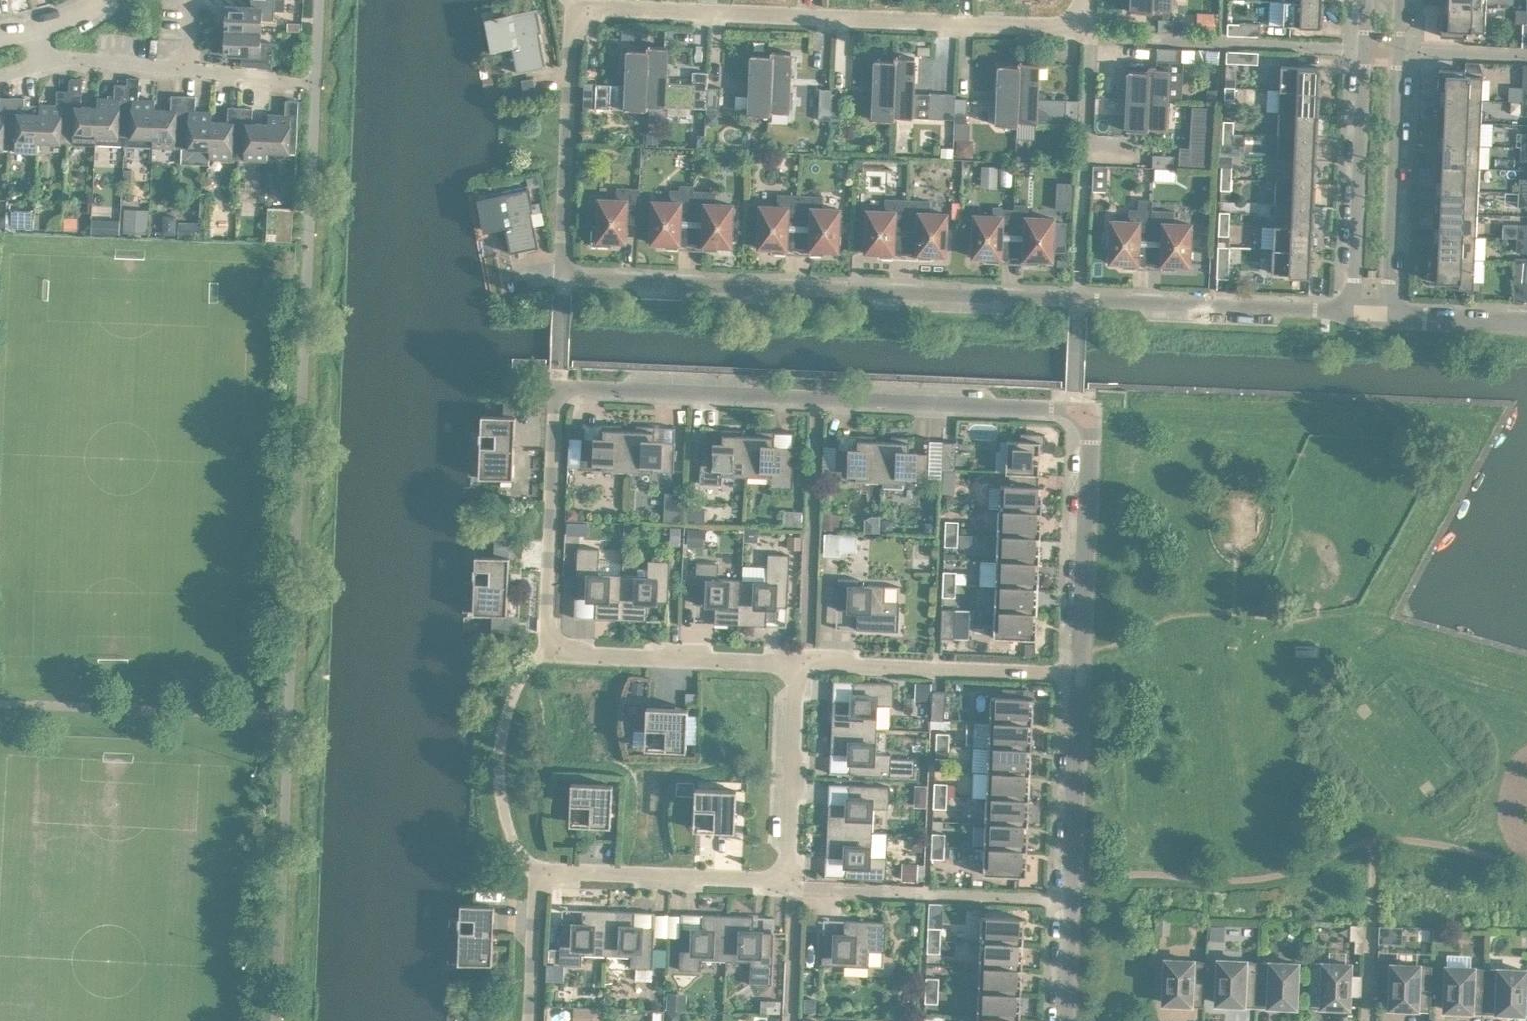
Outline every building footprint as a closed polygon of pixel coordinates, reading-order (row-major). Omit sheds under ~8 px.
[(226,29),(262,31),(262,20),(274,20),(275,10),(275,0),(251,0),(251,7),(227,5),(226,29)] [(275,10),(285,10),(285,0),(275,0),(275,10)] [(1131,12),(1152,12),(1152,8),(1171,9),(1171,4),(1174,4),(1175,0),(1132,0),(1131,12)] [(1321,3),(1284,1),(1283,25),(1323,27),(1323,25),(1320,25),(1321,20),(1323,20),(1324,2),(1321,2),(1321,3)] [(1486,8),(1449,6),(1448,15),(1441,15),(1440,36),(1467,37),(1467,31),(1485,32),(1486,8)] [(540,33),(542,33),(537,8),(488,17),(494,50),(513,47),(518,73),(546,67),(540,33)] [(1205,12),(1205,31),(1217,31),(1217,13),(1205,12)] [(1158,32),(1183,33),(1184,20),(1158,19),(1158,32)] [(288,22),(288,31),(300,31),(300,22),(288,22)] [(1227,35),(1239,36),(1240,24),(1228,23),(1227,35)] [(262,31),(226,29),(225,53),(249,54),(248,65),(272,68),(273,43),(261,42),(262,31)] [(707,109),(707,108),(708,87),(708,84),(708,72),(693,71),(692,83),(669,82),(670,69),(667,69),(668,47),(647,46),(647,50),(645,106),(646,106),(694,108),(707,109)] [(646,110),(646,106),(645,106),(647,50),(628,49),(626,85),(597,83),(584,82),(583,107),(646,110)] [(771,51),(771,55),(769,111),(770,111),(789,112),(789,109),(792,109),(793,93),(790,93),(791,52),(771,51)] [(1226,63),(1238,63),(1239,51),(1227,51),(1226,63)] [(771,55),(751,54),(750,95),(747,95),(746,111),(749,111),(749,114),(770,115),(770,111),(769,111),(771,55)] [(894,56),(894,60),(895,60),(893,116),(894,116),(913,117),(913,114),(916,114),(916,98),(913,98),(915,57),(894,56)] [(895,60),(894,60),(875,60),(873,100),(870,100),(870,116),(873,116),(873,120),(893,120),(894,116),(893,116),(895,60)] [(1018,62),(1018,66),(1019,66),(1016,122),(1017,122),(1078,124),(1079,100),(1036,98),(1036,88),(1038,88),(1039,63),(1018,62)] [(1019,66),(1018,66),(999,65),(997,106),(994,106),(993,121),(996,122),(996,125),(1017,126),(1017,122),(1016,122),(1019,66)] [(1281,66),(1280,89),(1318,91),(1317,92),(1320,92),(1321,74),(1318,73),(1319,69),(1321,69),(1321,67),(1281,66)] [(1128,94),(1128,98),(1167,100),(1169,68),(1148,67),(1148,71),(1129,71),(1128,76),(1125,76),(1125,94),(1128,94)] [(1445,89),(1445,98),(1482,100),(1483,76),(1465,75),(1465,69),(1439,68),(1438,89),(1445,89)] [(125,136),(153,137),(154,137),(155,109),(156,100),(139,99),(139,84),(140,78),(127,77),(127,84),(125,136)] [(534,78),(522,80),(524,94),(536,93),(534,78)] [(125,145),(125,136),(127,84),(115,83),(114,98),(97,98),(97,107),(98,107),(96,135),(97,135),(97,144),(125,145)] [(707,108),(707,109),(707,113),(719,113),(720,88),(708,87),(707,108)] [(1225,87),(1225,99),(1237,99),(1237,87),(1225,87)] [(1509,87),(1508,101),(1523,101),(1523,87),(1522,87),(1509,87)] [(819,113),(831,114),(832,93),(832,89),(820,88),(819,113)] [(1280,89),(1279,112),(1316,114),(1316,115),(1319,115),(1320,96),(1317,96),(1317,92),(1318,91),(1280,89)] [(39,142),(67,143),(70,90),(57,90),(57,105),(40,104),(40,105),(40,113),(39,142)] [(67,143),(97,144),(97,135),(96,135),(98,107),(97,107),(81,106),(82,91),(70,90),(67,143)] [(1207,90),(1207,100),(1217,100),(1217,90),(1207,90)] [(831,114),(831,118),(843,118),(844,93),(832,93),(831,114)] [(942,119),(943,93),(931,93),(930,118),(942,119)] [(942,119),(954,119),(955,119),(955,98),(956,98),(956,94),(943,93),(942,119)] [(153,146),(182,148),(184,95),(172,95),(171,110),(155,109),(154,137),(153,137),(153,146)] [(182,148),(210,149),(211,121),(212,121),(212,112),(196,111),(196,96),(184,95),(182,148)] [(10,149),(12,97),(0,97),(0,149),(10,149)] [(39,151),(39,142),(40,113),(40,105),(24,104),(25,97),(12,97),(10,149),(39,151)] [(955,119),(954,119),(954,123),(967,124),(968,98),(956,98),(955,98),(955,119)] [(1167,100),(1128,98),(1126,130),(1147,131),(1147,127),(1166,128),(1166,123),(1169,123),(1170,104),(1167,104),(1167,100)] [(1437,107),(1437,121),(1481,122),(1482,100),(1445,98),(1444,107),(1437,107)] [(268,114),(268,123),(269,123),(267,151),(268,152),(297,153),(299,100),(286,100),(285,115),(268,114)] [(209,158),(238,159),(241,107),(228,106),(228,121),(212,121),(211,121),(210,149),(209,158)] [(1180,147),(1179,165),(1210,167),(1213,107),(1193,106),(1191,147),(1180,147)] [(241,107),(238,159),(268,161),(268,152),(267,151),(269,123),(268,123),(252,122),(253,107),(241,107)] [(1279,112),(1278,135),(1316,136),(1316,138),(1318,138),(1319,119),(1316,119),(1316,115),(1316,114),(1279,112)] [(707,114),(707,124),(718,124),(718,114),(707,114)] [(1224,121),(1223,132),(1235,133),(1236,121),(1224,121)] [(1443,135),(1443,144),(1480,145),(1481,122),(1437,121),(1436,134),(1443,135)] [(1235,133),(1223,132),(1223,144),(1235,145),(1235,133)] [(647,133),(646,143),(659,143),(659,133),(647,133)] [(1235,133),(1235,145),(1244,145),(1245,133),(1235,133)] [(1278,135),(1277,158),(1315,159),(1315,160),(1317,160),(1318,142),(1315,142),(1316,138),(1316,136),(1278,135)] [(956,140),(956,155),(973,155),(973,140),(956,140)] [(1435,152),(1435,166),(1479,168),(1480,145),(1443,144),(1442,153),(1435,152)] [(1030,152),(1017,152),(1017,161),(1030,161),(1030,152)] [(1170,168),(1177,168),(1178,156),(1153,155),(1152,167),(1155,167),(1170,168)] [(1277,158),(1276,180),(1314,182),(1314,183),(1316,183),(1317,165),(1314,165),(1315,160),(1315,159),(1277,158)] [(982,166),(982,184),(997,184),(998,166),(982,166)] [(1222,166),(1221,178),(1233,179),(1234,167),(1222,166)] [(1441,180),(1441,189),(1478,191),(1479,168),(1435,166),(1434,180),(1441,180)] [(1175,181),(1175,168),(1170,168),(1155,167),(1155,180),(1175,181)] [(538,176),(527,177),(529,187),(540,186),(538,176)] [(1233,179),(1221,178),(1221,190),(1233,190),(1233,179)] [(1519,193),(1526,193),(1526,179),(1520,179),(1519,193)] [(1276,180),(1275,203),(1313,205),(1313,206),(1315,206),(1316,187),(1313,187),(1314,183),(1314,182),(1276,180)] [(680,220),(692,220),(693,190),(694,185),(680,185),(680,190),(671,190),(670,201),(653,201),(651,242),(664,243),(664,248),(679,249),(680,220)] [(617,199),(599,198),(598,224),(593,224),(592,245),(613,246),(613,241),(625,241),(626,218),(637,218),(637,223),(638,224),(640,188),(617,187),(617,199)] [(505,227),(510,253),(539,247),(532,213),(534,213),(530,188),(480,197),(487,230),(505,227)] [(1433,198),(1433,212),(1477,214),(1478,191),(1441,189),(1440,198),(1433,198)] [(693,190),(692,220),(704,221),(703,250),(718,251),(718,245),(731,246),(732,204),(715,203),(716,191),(693,190)] [(1519,193),(1518,207),(1526,207),(1526,193),(1519,193)] [(788,225),(799,225),(800,195),(778,194),(778,206),(760,205),(758,247),(771,248),(771,253),(786,254),(788,225)] [(800,195),(799,225),(811,226),(810,255),(825,255),(825,250),(838,250),(840,209),(822,208),(823,196),(800,195)] [(895,229),(906,229),(908,200),(885,199),(885,211),(867,210),(866,252),(878,252),(878,258),(893,258),(895,229)] [(908,200),(906,229),(918,230),(917,259),(933,260),(933,254),(945,255),(947,213),(929,212),(930,200),(908,200)] [(1139,240),(1150,240),(1152,210),(1153,200),(1139,200),(1139,209),(1130,209),(1129,221),(1112,220),(1110,262),(1122,263),(1122,268),(1137,269),(1139,240)] [(1275,203),(1274,226),(1312,228),(1312,229),(1314,229),(1315,210),(1312,210),(1313,206),(1313,205),(1275,203)] [(1015,209),(1014,234),(1025,235),(1024,264),(1040,264),(1040,259),(1052,260),(1053,250),(1065,251),(1066,223),(1054,223),(1054,218),(1037,217),(1037,205),(1015,204),(1015,209)] [(13,209),(12,226),(32,227),(33,210),(13,209)] [(1002,234),(1014,234),(1015,209),(1003,209),(1002,216),(975,214),(973,256),(985,257),(985,262),(1001,263),(1002,234)] [(1152,210),(1150,240),(1162,241),(1161,270),(1177,270),(1177,265),(1189,265),(1191,224),(1174,223),(1174,211),(1152,210)] [(1220,212),(1219,224),(1231,224),(1232,212),(1220,212)] [(1439,226),(1439,235),(1476,236),(1477,214),(1433,212),(1432,225),(1439,226)] [(163,215),(163,233),(176,234),(177,216),(163,215)] [(268,215),(267,240),(292,240),(293,216),(268,215)] [(124,216),(124,232),(149,233),(150,217),(124,216)] [(64,217),(64,230),(78,230),(78,218),(64,217)] [(92,219),(92,233),(105,233),(105,219),(92,219)] [(179,222),(179,238),(206,238),(206,222),(179,222)] [(1231,224),(1219,224),(1219,235),(1231,236),(1231,224)] [(1517,238),(1526,239),(1526,225),(1518,224),(1517,238)] [(1274,226),(1273,249),(1311,250),(1311,252),(1313,252),(1314,233),(1311,233),(1312,229),(1312,228),(1274,226)] [(1431,244),(1431,257),(1475,259),(1476,236),(1439,235),(1439,244),(1431,244)] [(1517,238),(1516,252),(1526,253),(1526,239),(1517,238)] [(1218,246),(1218,258),(1230,259),(1230,247),(1218,246)] [(1311,250),(1273,249),(1272,272),(1289,273),(1289,276),(1309,277),(1310,274),(1312,274),(1313,256),(1310,256),(1311,252),(1311,250)] [(1475,259),(1431,257),(1430,271),(1437,271),(1437,281),(1459,282),(1459,288),(1474,289),(1475,259)] [(1526,283),(1526,258),(1515,258),(1514,283),(1526,283)] [(504,400),(504,411),(515,411),(515,400),(504,400)] [(479,477),(500,478),(513,479),(514,448),(511,448),(511,435),(515,435),(516,416),(482,415),(479,477)] [(581,468),(627,470),(629,430),(622,430),(622,425),(603,424),(603,439),(582,438),(581,468)] [(629,430),(627,470),(674,472),(675,442),(655,441),(655,426),(637,425),(636,430),(629,430)] [(700,473),(747,475),(749,435),(741,435),(742,430),(723,429),(722,444),(702,443),(700,473)] [(749,435),(747,475),(771,476),(771,487),(793,488),(795,447),(774,446),(775,431),(756,431),(756,435),(749,435)] [(1006,473),(1009,473),(1039,474),(1039,462),(1032,461),(1033,454),(1040,454),(1040,447),(1044,448),(1045,434),(1021,433),(1021,440),(1007,440),(1006,473)] [(835,479),(882,481),(884,441),(876,440),(877,436),(858,435),(857,450),(837,449),(835,479)] [(884,441),(882,481),(883,481),(883,487),(903,488),(904,482),(929,483),(930,453),(909,452),(910,437),(891,436),(891,441),(884,441)] [(942,470),(955,471),(957,442),(943,441),(942,470)] [(944,471),(944,482),(955,482),(956,471),(944,471)] [(1001,485),(999,510),(1042,512),(1042,497),(1038,497),(1038,488),(1041,488),(1041,490),(1043,490),(1043,486),(1038,486),(1039,474),(1009,473),(1009,485),(1001,485)] [(567,508),(567,519),(578,519),(578,513),(574,508),(567,508)] [(665,509),(664,520),(681,521),(682,510),(665,509)] [(687,509),(687,522),(705,522),(705,509),(687,509)] [(788,510),(788,525),(801,526),(802,511),(788,510)] [(999,510),(998,536),(1041,538),(1041,522),(1037,522),(1037,513),(1040,513),(1040,515),(1042,515),(1042,512),(999,510)] [(823,514),(823,528),(839,528),(840,514),(823,514)] [(946,521),(945,533),(959,534),(960,521),(946,521)] [(567,522),(567,534),(576,534),(576,522),(567,522)] [(925,522),(925,532),(935,533),(936,522),(925,522)] [(671,527),(670,544),(680,545),(681,527),(671,527)] [(689,529),(688,544),(703,545),(704,529),(689,529)] [(959,534),(945,533),(945,546),(958,546),(959,534)] [(840,535),(840,551),(856,551),(857,535),(840,535)] [(801,536),(788,536),(788,549),(802,549),(801,536)] [(998,536),(997,561),(1040,563),(1040,547),(1035,547),(1036,538),(1039,538),(1039,541),(1041,541),(1041,538),(998,536)] [(595,618),(621,619),(623,574),(598,573),(599,548),(578,547),(575,598),(596,599),(595,618)] [(742,579),(740,625),(766,626),(767,606),(788,607),(790,554),(767,553),(766,580),(742,579)] [(473,613),(478,614),(507,615),(509,584),(505,584),(505,571),(509,571),(510,556),(475,555),(473,613)] [(623,574),(621,619),(647,621),(648,601),(668,602),(670,561),(648,560),(648,576),(623,574)] [(997,561),(996,586),(1039,588),(1039,572),(1034,572),(1035,563),(1038,564),(1038,566),(1039,566),(1040,563),(997,561)] [(714,623),(740,625),(742,579),(717,578),(718,563),(696,562),(695,603),(715,604),(714,623)] [(944,571),(943,584),(957,585),(957,572),(944,571)] [(900,601),(885,601),(885,586),(860,585),(860,579),(838,578),(837,609),(857,610),(857,630),(898,631),(900,601)] [(957,585),(943,584),(943,597),(956,597),(957,585)] [(996,586),(995,611),(1037,613),(1038,597),(1033,597),(1034,589),(1037,589),(1037,591),(1038,591),(1039,588),(996,586)] [(942,609),(941,638),(954,638),(956,609),(942,609)] [(1037,613),(995,611),(994,637),(1036,639),(1037,623),(1032,622),(1033,614),(1036,614),(1036,616),(1037,616),(1037,613)] [(1025,643),(1025,655),(1035,655),(1036,643),(1025,643)] [(833,701),(832,727),(877,729),(878,704),(893,705),(894,683),(853,681),(853,702),(833,701)] [(632,682),(631,692),(643,692),(643,683),(632,682)] [(918,683),(917,700),(930,700),(931,683),(918,683)] [(1002,689),(1002,697),(1025,698),(1025,690),(1002,689)] [(931,719),(945,720),(946,692),(933,691),(931,719)] [(686,693),(686,702),(696,702),(696,693),(686,693)] [(991,696),(990,722),(1033,724),(1033,709),(1029,708),(1029,698),(1025,698),(1002,697),(991,696)] [(653,743),(685,744),(686,718),(654,716),(653,743)] [(990,722),(989,747),(1032,749),(1032,734),(1027,734),(1028,725),(1031,725),(1031,727),(1033,727),(1033,724),(990,722)] [(877,729),(832,727),(831,753),(850,753),(850,774),(915,777),(915,759),(891,758),(892,754),(876,753),(877,729)] [(937,733),(936,745),(949,746),(950,733),(937,733)] [(949,746),(936,745),(936,758),(949,758),(949,746)] [(989,747),(988,773),(1031,774),(1031,759),(1026,759),(1027,750),(1030,750),(1030,752),(1031,752),(1032,749),(989,747)] [(988,773),(987,798),(1029,800),(1030,784),(1025,784),(1026,775),(1029,775),(1029,778),(1030,778),(1031,774),(988,773)] [(677,781),(677,794),(694,794),(694,781),(677,781)] [(935,783),(934,795),(947,796),(948,783),(935,783)] [(829,804),(827,830),(873,832),(874,808),(889,809),(890,786),(849,784),(848,805),(829,804)] [(916,785),(915,795),(926,795),(927,786),(916,785)] [(735,790),(723,789),(722,789),(722,790),(722,798),(703,797),(701,824),(734,826),(736,791),(736,790),(735,790)] [(577,819),(610,820),(611,793),(579,792),(577,819)] [(947,796),(934,795),(934,808),(946,809),(947,796)] [(987,798),(986,823),(1028,825),(1029,809),(1024,809),(1025,800),(1028,800),(1028,803),(1029,803),(1029,800),(987,798)] [(986,823),(985,848),(1027,850),(1028,834),(1023,834),(1024,826),(1027,826),(1027,828),(1028,828),(1028,825),(986,823)] [(873,832),(827,830),(826,856),(846,857),(845,878),(886,879),(887,857),(872,857),(873,832)] [(932,833),(932,846),(945,846),(945,834),(932,833)] [(945,846),(932,846),(931,858),(944,859),(945,846)] [(1027,850),(985,848),(984,874),(1026,876),(1027,860),(1022,859),(1023,851),(1026,851),(1026,853),(1027,853),(1027,850)] [(903,863),(903,879),(917,879),(918,864),(903,863)] [(458,962),(464,962),(492,964),(494,933),(490,933),(490,920),(494,920),(495,905),(461,904),(458,962)] [(582,954),(607,955),(609,910),(583,909),(582,924),(562,923),(560,964),(582,965),(582,954)] [(609,910),(607,955),(631,957),(631,968),(652,968),(653,966),(653,948),(654,927),(634,926),(634,911),(609,910)] [(701,959),(726,960),(728,915),(702,914),(701,929),(681,928),(679,970),(701,971),(701,959)] [(728,915),(726,960),(751,961),(750,984),(772,985),(774,932),(753,931),(754,916),(728,915)] [(982,916),(981,942),(1023,944),(1024,928),(1019,928),(1020,918),(982,916)] [(1157,917),(1156,936),(1170,937),(1171,918),(1157,917)] [(823,934),(822,964),(869,966),(870,951),(885,952),(886,922),(844,920),(844,935),(823,934)] [(1211,926),(1210,939),(1225,940),(1225,926),(1211,926)] [(1391,934),(1391,927),(1380,926),(1379,938),(1386,938),(1391,934)] [(928,927),(928,940),(941,940),(941,928),(928,927)] [(1434,929),(1434,941),(1445,941),(1446,929),(1434,929)] [(941,940),(928,940),(927,953),(940,953),(941,940)] [(981,942),(980,967),(1022,969),(1023,953),(1018,953),(1019,944),(1022,945),(1022,947),(1023,947),(1023,944),(981,942)] [(653,948),(653,966),(666,966),(666,949),(653,948)] [(1189,1006),(1204,1006),(1206,961),(1166,959),(1164,1002),(1190,1003),(1189,1006)] [(1242,1006),(1256,1007),(1258,962),(1219,960),(1217,1003),(1242,1004),(1242,1006)] [(1258,962),(1256,1007),(1270,1007),(1270,1005),(1296,1006),(1297,963),(1258,962)] [(1323,1006),(1348,1007),(1349,995),(1350,975),(1350,964),(1310,962),(1308,1008),(1323,1008),(1323,1006)] [(1415,1010),(1430,1011),(1432,966),(1392,964),(1390,1007),(1416,1008),(1415,1010)] [(980,967),(979,992),(1021,994),(1022,979),(1017,978),(1017,970),(1021,970),(1021,972),(1022,972),(1022,969),(980,967)] [(1470,1013),(1484,1013),(1486,968),(1447,967),(1445,1009),(1470,1010),(1470,1013)] [(1486,968),(1484,1013),(1498,1014),(1498,1011),(1524,1013),(1526,970),(1486,968)] [(1350,975),(1349,995),(1360,996),(1361,976),(1350,975)] [(926,977),(926,990),(939,990),(939,978),(926,977)] [(939,990),(926,990),(925,1003),(938,1003),(939,990)] [(667,992),(667,1009),(687,1009),(687,992),(667,992)] [(979,992),(977,1017),(1020,1019),(1021,1004),(1016,1004),(1016,995),(1020,995),(1020,997),(1021,997),(1021,994),(979,992)] [(805,998),(804,1011),(816,1011),(816,998),(805,998)] [(767,1000),(767,1012),(780,1013),(780,1000),(767,1000)] [(575,1020),(601,1020),(601,1009),(575,1009),(575,1020)] [(667,1020),(676,1020),(679,1019),(680,1011),(667,1011),(667,1020)]
